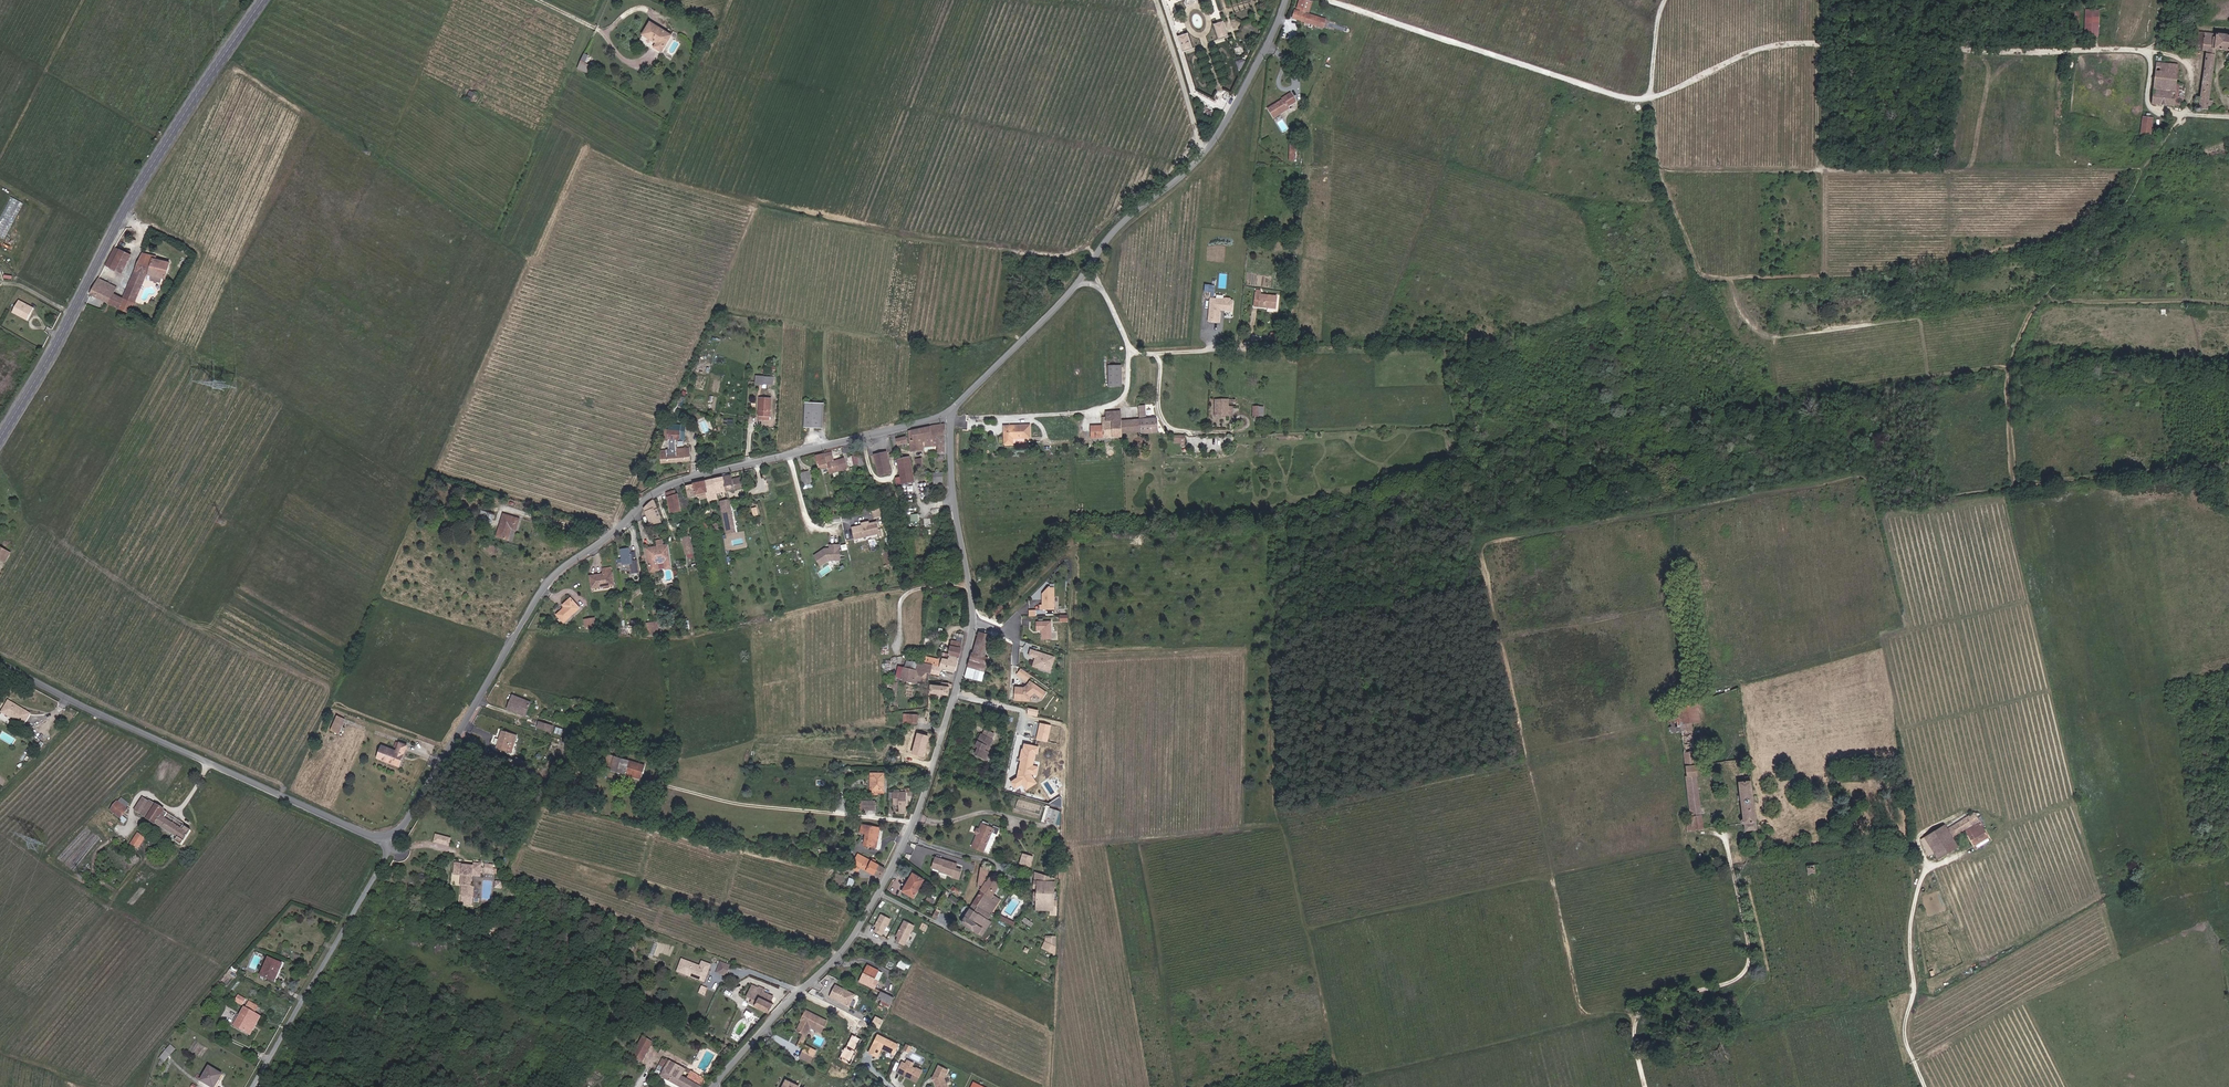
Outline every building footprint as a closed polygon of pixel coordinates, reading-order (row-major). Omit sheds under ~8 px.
[(1294,6),(1298,7),(1297,9),(1292,8),(1290,15),(1316,23),(1318,15),(1302,10),(1302,8),(1306,9),(1308,0),(1296,0),(1294,6)] [(2085,35),(2099,35),(2100,9),(2085,9),(2085,35)] [(1227,37),(1222,22),(1212,25),(1217,40),(1227,37)] [(664,53),(674,37),(652,23),(644,36),(658,45),(656,48),(664,53)] [(1191,49),(1186,33),(1176,37),(1181,52),(1191,49)] [(2206,33),(2203,53),(2206,54),(2199,107),(2210,108),(2216,51),(2228,53),(2228,36),(2206,33)] [(576,71),(589,76),(593,67),(586,64),(590,56),(584,53),(576,71)] [(2153,106),(2175,108),(2179,64),(2157,63),(2153,106)] [(467,101),(473,103),(476,94),(470,93),(467,101)] [(1275,101),(1260,111),(1266,119),(1281,110),(1280,108),(1289,102),(1283,94),(1274,99),(1275,101)] [(1281,110),(1266,119),(1267,121),(1282,111),(1281,110)] [(2155,118),(2142,116),(2140,135),(2151,136),(2155,118)] [(107,265),(111,267),(117,255),(113,253),(107,265)] [(111,272),(122,277),(130,258),(119,253),(111,272)] [(167,284),(173,271),(154,264),(155,262),(142,257),(124,300),(119,310),(130,315),(148,276),(154,279),(152,284),(162,288),(164,283),(167,284)] [(116,288),(97,277),(89,294),(107,303),(112,294),(116,288)] [(1265,303),(1276,304),(1276,294),(1261,293),(1261,281),(1254,281),(1253,298),(1258,298),(1258,305),(1265,306),(1265,303)] [(1207,284),(1206,293),(1216,293),(1217,284),(1207,284)] [(107,303),(119,310),(124,300),(112,294),(107,303)] [(1219,322),(1220,311),(1219,311),(1220,309),(1221,310),(1231,310),(1232,300),(1230,300),(1228,298),(1224,298),(1223,300),(1210,299),(1209,322),(1219,322)] [(13,311),(28,319),(33,310),(18,302),(13,311)] [(27,321),(28,319),(13,311),(12,313),(27,321)] [(1611,367),(1619,364),(1616,355),(1609,357),(1611,367)] [(1114,388),(1126,386),(1121,364),(1110,366),(1114,388)] [(775,376),(756,375),(756,381),(763,381),(763,385),(767,385),(767,382),(774,382),(775,376)] [(772,420),(773,397),(760,397),(759,419),(772,420)] [(1215,413),(1234,412),(1234,404),(1229,404),(1229,401),(1234,400),(1233,398),(1215,398),(1215,413)] [(807,427),(822,428),(823,400),(808,400),(807,427)] [(1144,409),(1146,409),(1146,401),(1141,402),(1141,407),(1141,417),(1142,430),(1158,429),(1157,416),(1145,416),(1144,409)] [(1258,413),(1266,412),(1266,403),(1258,403),(1258,413)] [(1123,431),(1142,430),(1141,417),(1125,417),(1110,418),(1110,415),(1103,416),(1103,424),(1100,424),(1100,436),(1123,435),(1123,431)] [(939,458),(946,458),(945,423),(909,432),(910,450),(921,450),(920,438),(923,438),(924,450),(938,449),(939,458)] [(1030,436),(1029,424),(1004,426),(1005,444),(1025,442),(1025,437),(1030,436)] [(662,463),(691,460),(690,449),(676,450),(676,440),(680,440),(680,425),(668,426),(668,431),(665,431),(664,433),(664,440),(668,440),(669,450),(661,451),(662,463)] [(882,473),(893,471),(888,451),(884,452),(884,451),(880,452),(880,453),(877,454),(882,473)] [(839,456),(837,456),(835,457),(834,452),(825,453),(827,463),(829,473),(847,470),(845,459),(839,460),(839,456)] [(816,466),(827,463),(825,454),(814,456),(816,466)] [(863,464),(861,454),(852,456),(854,466),(863,464)] [(898,485),(916,481),(910,456),(898,460),(902,476),(897,478),(898,485)] [(919,471),(925,469),(922,457),(916,459),(919,471)] [(935,482),(944,480),(942,471),(933,473),(935,482)] [(737,473),(720,477),(723,491),(747,486),(745,476),(738,477),(737,473)] [(720,477),(702,481),(705,498),(705,500),(724,496),(723,491),(720,477)] [(705,498),(702,481),(690,484),(690,485),(684,486),(686,496),(694,495),(694,496),(697,496),(698,499),(705,498)] [(675,490),(667,492),(672,512),(682,510),(678,495),(676,495),(675,490)] [(728,498),(720,500),(726,536),(735,534),(730,501),(728,498)] [(655,499),(645,508),(651,523),(661,520),(660,517),(657,516),(654,509),(658,508),(655,499)] [(513,529),(518,531),(522,519),(505,514),(498,537),(509,540),(513,529)] [(856,539),(880,534),(878,523),(854,528),(856,539)] [(663,568),(673,566),(668,544),(662,545),(662,547),(659,548),(663,568)] [(842,559),(841,545),(834,545),(834,549),(830,549),(830,550),(828,550),(828,549),(827,549),(816,556),(822,564),(830,559),(842,559)] [(1,556),(4,558),(10,549),(7,547),(1,556)] [(650,571),(663,568),(659,548),(647,550),(649,560),(648,560),(650,571)] [(623,560),(631,558),(630,551),(621,553),(623,560)] [(593,590),(615,586),(612,569),(603,570),(603,576),(593,578),(594,584),(592,584),(593,590)] [(1011,595),(1015,598),(1021,591),(1018,588),(1011,595)] [(1059,612),(1059,590),(1053,590),(1047,596),(1047,607),(1045,607),(1045,612),(1059,612)] [(564,623),(582,610),(573,598),(564,605),(566,608),(557,614),(564,623)] [(646,623),(649,636),(661,634),(658,620),(646,623)] [(1056,641),(1055,624),(1041,624),(1041,633),(1046,633),(1048,634),(1046,635),(1046,642),(1056,641)] [(990,658),(987,657),(993,636),(984,633),(978,654),(975,654),(969,678),(984,682),(990,658)] [(958,660),(961,649),(962,643),(952,641),(948,657),(958,660)] [(1055,670),(1058,659),(1035,652),(1033,658),(1040,660),(1037,668),(1047,672),(1050,669),(1055,670)] [(934,667),(941,669),(943,661),(926,657),(924,664),(934,667)] [(941,669),(957,672),(958,664),(943,661),(941,669)] [(920,682),(925,683),(927,674),(932,675),(934,667),(924,664),(917,663),(917,664),(913,663),(911,670),(903,668),(901,681),(919,685),(920,682)] [(940,676),(941,669),(934,667),(932,675),(940,676)] [(1035,678),(1026,671),(1022,677),(1031,683),(1035,678)] [(929,694),(949,697),(953,686),(945,685),(945,688),(930,686),(929,694)] [(1033,699),(1038,695),(1046,701),(1050,696),(1035,685),(1032,689),(1028,691),(1027,690),(1019,689),(1018,702),(1032,703),(1033,699)] [(509,709),(528,715),(532,704),(513,697),(509,709)] [(24,725),(31,714),(18,707),(17,708),(15,707),(16,705),(9,701),(2,712),(24,725)] [(1694,784),(1699,832),(1710,831),(1700,725),(1700,724),(1709,723),(1707,703),(1685,710),(1676,718),(1679,734),(1688,734),(1694,784)] [(528,717),(528,715),(509,709),(508,711),(528,717)] [(906,723),(919,724),(919,715),(906,715),(906,723)] [(331,732),(341,736),(347,720),(336,717),(331,732)] [(540,728),(548,731),(549,725),(541,722),(540,728)] [(1050,741),(1052,724),(1040,722),(1039,740),(1050,741)] [(995,739),(993,738),(995,733),(986,729),(984,735),(983,735),(978,748),(982,749),(979,757),(983,758),(984,755),(991,757),(992,752),(987,751),(988,746),(992,747),(995,739)] [(509,741),(516,743),(518,737),(502,731),(496,747),(506,751),(509,741)] [(910,742),(918,744),(921,734),(913,732),(910,742)] [(915,754),(923,756),(930,737),(921,734),(918,744),(915,754)] [(378,757),(399,766),(408,746),(402,743),(398,751),(384,745),(378,757)] [(1037,765),(1039,745),(1025,743),(1020,779),(1015,778),(1014,785),(1036,788),(1037,775),(1039,775),(1040,765),(1037,765)] [(514,764),(522,767),(525,759),(517,756),(514,764)] [(616,771),(630,775),(640,778),(642,770),(632,767),(634,761),(620,757),(616,771)] [(884,789),(885,789),(885,773),(874,773),(873,789),(873,794),(876,794),(876,793),(876,789),(884,789)] [(1751,834),(1752,835),(1764,833),(1765,833),(1759,781),(1753,781),(1753,782),(1753,783),(1750,783),(1749,786),(1747,786),(1746,786),(1750,823),(1747,824),(1748,828),(1751,827),(1751,834)] [(900,812),(906,812),(907,793),(896,793),(896,805),(900,805),(900,812)] [(130,802),(120,795),(117,801),(116,800),(109,811),(120,817),(119,819),(124,822),(127,818),(123,815),(128,807),(127,807),(130,802)] [(170,819),(173,815),(142,795),(136,806),(134,805),(133,808),(171,833),(169,836),(182,844),(191,829),(186,825),(187,824),(177,817),(174,822),(170,819)] [(861,809),(876,809),(877,801),(861,800),(861,809)] [(1054,828),(1058,815),(1052,813),(1048,826),(1054,828)] [(1975,813),(1950,827),(1954,835),(1965,829),(1974,846),(1988,838),(1975,813)] [(984,845),(991,828),(982,824),(972,848),(979,851),(982,844),(984,845)] [(1959,847),(1945,824),(1925,836),(1939,859),(1959,847)] [(879,839),(881,828),(865,825),(864,833),(869,834),(867,845),(878,847),(879,842),(877,842),(877,839),(879,839)] [(984,845),(986,846),(991,835),(992,832),(993,832),(995,826),(992,825),(991,828),(984,845)] [(130,843),(138,848),(145,837),(137,832),(130,843)] [(451,845),(452,836),(436,834),(434,842),(451,845)] [(871,861),(860,855),(853,869),(859,872),(861,869),(881,879),(887,869),(876,864),(871,861)] [(1028,866),(1031,859),(1021,856),(1019,863),(1028,866)] [(959,872),(954,870),(955,865),(934,858),(931,869),(938,871),(938,872),(951,876),(951,878),(957,880),(959,872)] [(467,866),(455,865),(454,871),(459,871),(458,877),(464,878),(461,903),(470,904),(470,899),(474,900),(475,889),(471,888),(472,878),(473,868),(466,867),(467,866)] [(472,878),(480,878),(482,866),(474,865),(473,868),(472,878)] [(975,880),(981,884),(985,870),(979,868),(975,880)] [(1053,878),(1034,872),(1033,881),(1053,882),(1053,878)] [(903,892),(914,898),(924,881),(915,876),(909,886),(906,885),(903,892)] [(990,890),(991,891),(994,885),(988,881),(984,886),(990,890)] [(1053,882),(1033,881),(1033,888),(1036,888),(1036,905),(1052,906),(1052,900),(1055,900),(1055,897),(1052,897),(1053,882)] [(981,903),(986,896),(990,890),(984,886),(981,884),(981,885),(979,892),(975,899),(981,903)] [(991,913),(990,912),(996,902),(990,898),(986,896),(981,903),(978,909),(988,915),(990,916),(991,913)] [(974,914),(978,909),(981,903),(975,899),(968,911),(974,914)] [(978,922),(983,925),(988,915),(978,909),(974,914),(965,929),(976,936),(980,930),(975,927),(978,922)] [(959,925),(965,929),(974,914),(968,911),(959,925)] [(1012,927),(1013,923),(999,916),(998,920),(1012,927)] [(884,938),(892,922),(883,917),(877,929),(878,930),(876,935),(884,938)] [(906,948),(917,928),(906,923),(898,939),(900,940),(898,944),(906,948)] [(1044,951),(1057,952),(1058,936),(1045,935),(1044,951)] [(710,971),(712,967),(686,955),(679,971),(690,976),(692,973),(701,976),(699,980),(705,982),(709,975),(706,973),(708,970),(710,971)] [(898,965),(909,970),(912,964),(900,959),(898,965)] [(261,979),(275,984),(281,967),(268,962),(261,979)] [(728,979),(732,969),(723,964),(718,974),(728,979)] [(861,985),(870,990),(879,972),(867,966),(862,976),(865,978),(861,985)] [(772,1002),(769,1001),(772,995),(756,987),(756,986),(751,984),(745,995),(751,997),(749,1002),(768,1011),(772,1002)] [(851,1000),(853,995),(833,985),(827,998),(845,1006),(849,998),(851,1000)] [(878,999),(889,1005),(893,997),(882,992),(878,999)] [(243,1006),(247,999),(239,994),(235,1001),(243,1006)] [(232,1026),(247,1035),(257,1017),(245,1010),(239,1019),(237,1018),(232,1026)] [(822,1032),(827,1021),(805,1012),(803,1017),(806,1019),(805,1023),(802,1022),(798,1032),(801,1033),(805,1035),(809,1026),(815,1029),(822,1032)] [(882,1028),(885,1019),(876,1016),(873,1025),(882,1028)] [(247,1035),(248,1036),(259,1018),(257,1017),(247,1035)] [(805,1050),(806,1047),(800,1044),(805,1035),(801,1033),(796,1046),(805,1050)] [(900,1046),(880,1035),(870,1053),(879,1057),(884,1048),(887,1050),(886,1051),(895,1055),(900,1046)] [(910,1054),(913,1049),(908,1046),(905,1051),(910,1054)] [(817,1055),(818,1051),(806,1047),(805,1050),(817,1055)] [(635,1062),(641,1065),(649,1050),(643,1048),(635,1062)] [(802,1058),(814,1062),(817,1055),(805,1050),(802,1058)] [(681,1081),(685,1074),(668,1065),(668,1066),(665,1065),(661,1063),(655,1075),(677,1086),(703,1086),(704,1084),(694,1079),(692,1084),(691,1084),(693,1080),(689,1078),(686,1083),(681,1081)] [(917,1084),(923,1073),(903,1063),(897,1074),(917,1084)] [(205,1080),(219,1086),(226,1072),(212,1066),(205,1080)] [(944,1081),(948,1074),(938,1069),(933,1080),(934,1081),(935,1083),(934,1083),(935,1086),(946,1086),(944,1081)]
